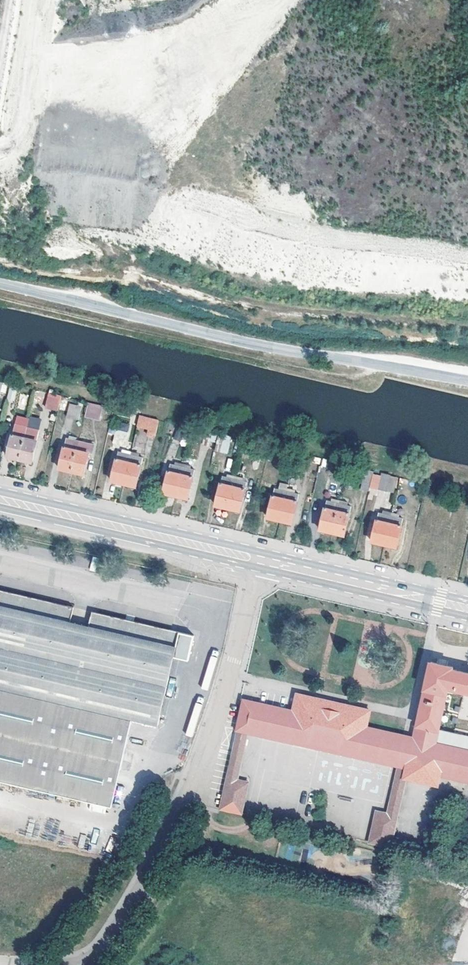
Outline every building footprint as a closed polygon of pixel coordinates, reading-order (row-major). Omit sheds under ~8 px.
[(63,395),(49,392),(46,404),(60,408),(63,395)] [(29,395),(22,393),(18,408),(26,409),(29,395)] [(105,405),(90,402),(87,414),(102,418),(105,405)] [(83,405),(71,403),(68,416),(80,419),(83,405)] [(161,420),(141,416),(139,425),(150,428),(149,434),(157,436),(161,420)] [(28,428),(16,425),(9,457),(13,458),(20,460),(28,428)] [(40,431),(28,428),(20,460),(33,463),(40,431)] [(130,433),(118,430),(115,443),(126,445),(130,433)] [(233,437),(220,434),(217,449),(229,451),(233,437)] [(72,472),(79,440),(67,438),(60,469),(72,472)] [(79,440),(72,472),(84,474),(90,452),(93,453),(95,444),(79,440)] [(255,443),(245,440),(243,452),(253,454),(255,443)] [(144,458),(119,452),(113,481),(137,487),(144,458)] [(314,460),(308,458),(305,471),(311,472),(314,460)] [(196,470),(171,464),(164,493),(189,499),(196,470)] [(375,471),(366,468),(362,488),(371,490),(375,471)] [(391,475),(382,472),(379,488),(387,490),(391,475)] [(248,482),(224,476),(216,505),(241,511),(248,482)] [(301,494),(276,488),(269,517),(294,523),(301,494)] [(352,506),(328,501),(321,529),(346,535),(352,506)] [(403,519),(379,513),(373,541),(397,547),(403,519)] [(130,728),(132,719),(156,725),(157,725),(173,657),(188,660),(193,635),(91,611),(88,627),(69,622),(72,607),(0,590),(0,781),(112,807),(130,728)] [(432,662),(418,726),(440,732),(440,730),(449,689),(467,694),(467,674),(454,671),(454,669),(432,662)] [(418,726),(415,739),(366,728),(370,711),(346,705),(345,712),(323,707),(324,700),(299,694),(295,712),(245,701),(239,729),(249,731),(310,745),(310,743),(339,749),(339,751),(399,765),(408,767),(406,778),(407,778),(438,786),(441,774),(467,781),(467,737),(455,734),(440,730),(440,732),(418,726)] [(345,712),(346,705),(324,700),(323,707),(345,712)] [(154,734),(156,725),(132,719),(130,728),(154,734)] [(249,731),(239,729),(228,778),(238,780),(249,731)] [(360,798),(368,762),(296,747),(294,756),(285,754),(287,748),(280,746),(272,779),(360,798)] [(399,765),(388,814),(399,816),(407,778),(406,778),(408,767),(399,765)] [(238,780),(228,778),(221,810),(242,814),(249,783),(238,780)] [(399,816),(388,814),(377,811),(370,843),(392,848),(399,816)]
